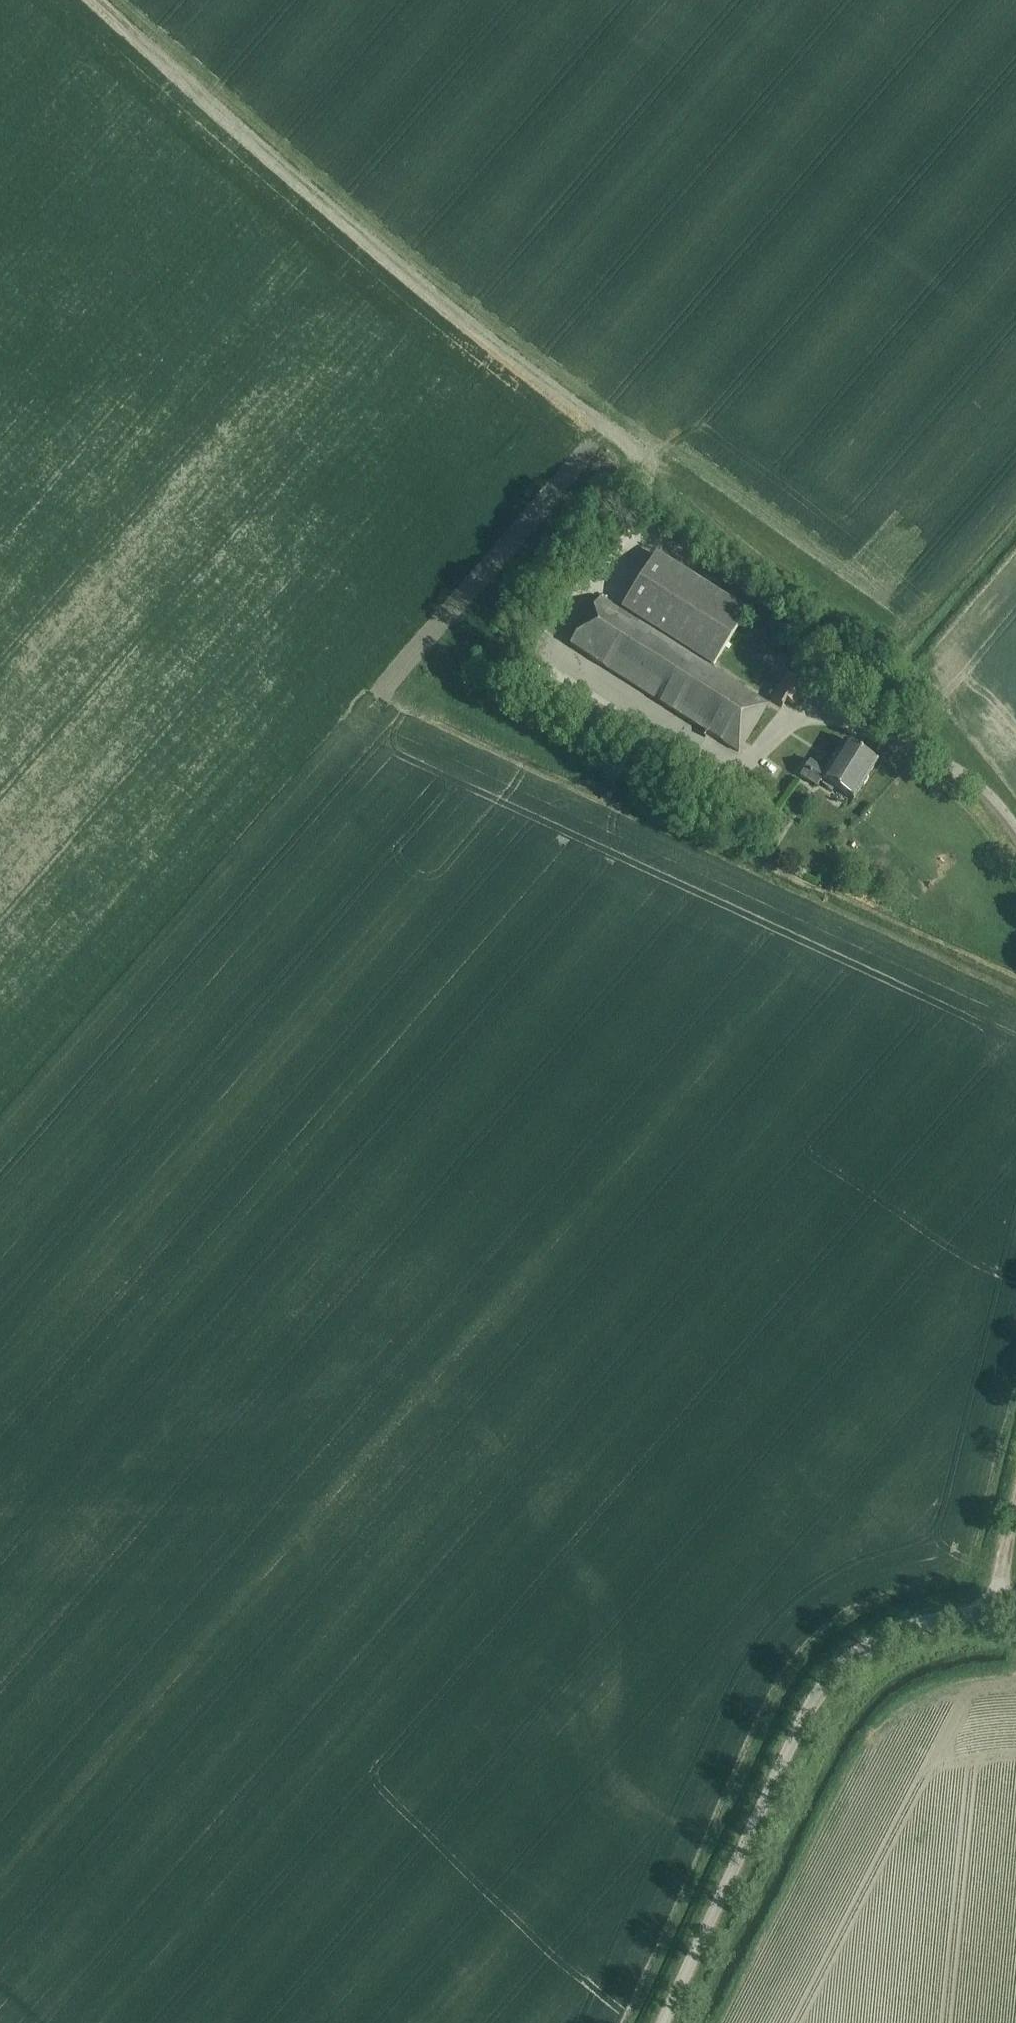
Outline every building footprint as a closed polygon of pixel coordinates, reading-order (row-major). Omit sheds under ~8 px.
[(713,667),(747,613),(656,555),(622,610),(620,613),(596,598),(567,644),(736,752),(765,706),(710,671),(713,667)] [(792,704),(804,685),(785,673),(769,699),(780,706),(785,699),(792,704)] [(823,772),(809,762),(800,776),(814,786),(819,778),(823,780),(820,784),(830,790),(832,786),(852,799),(875,762),(843,742),(823,772)]
